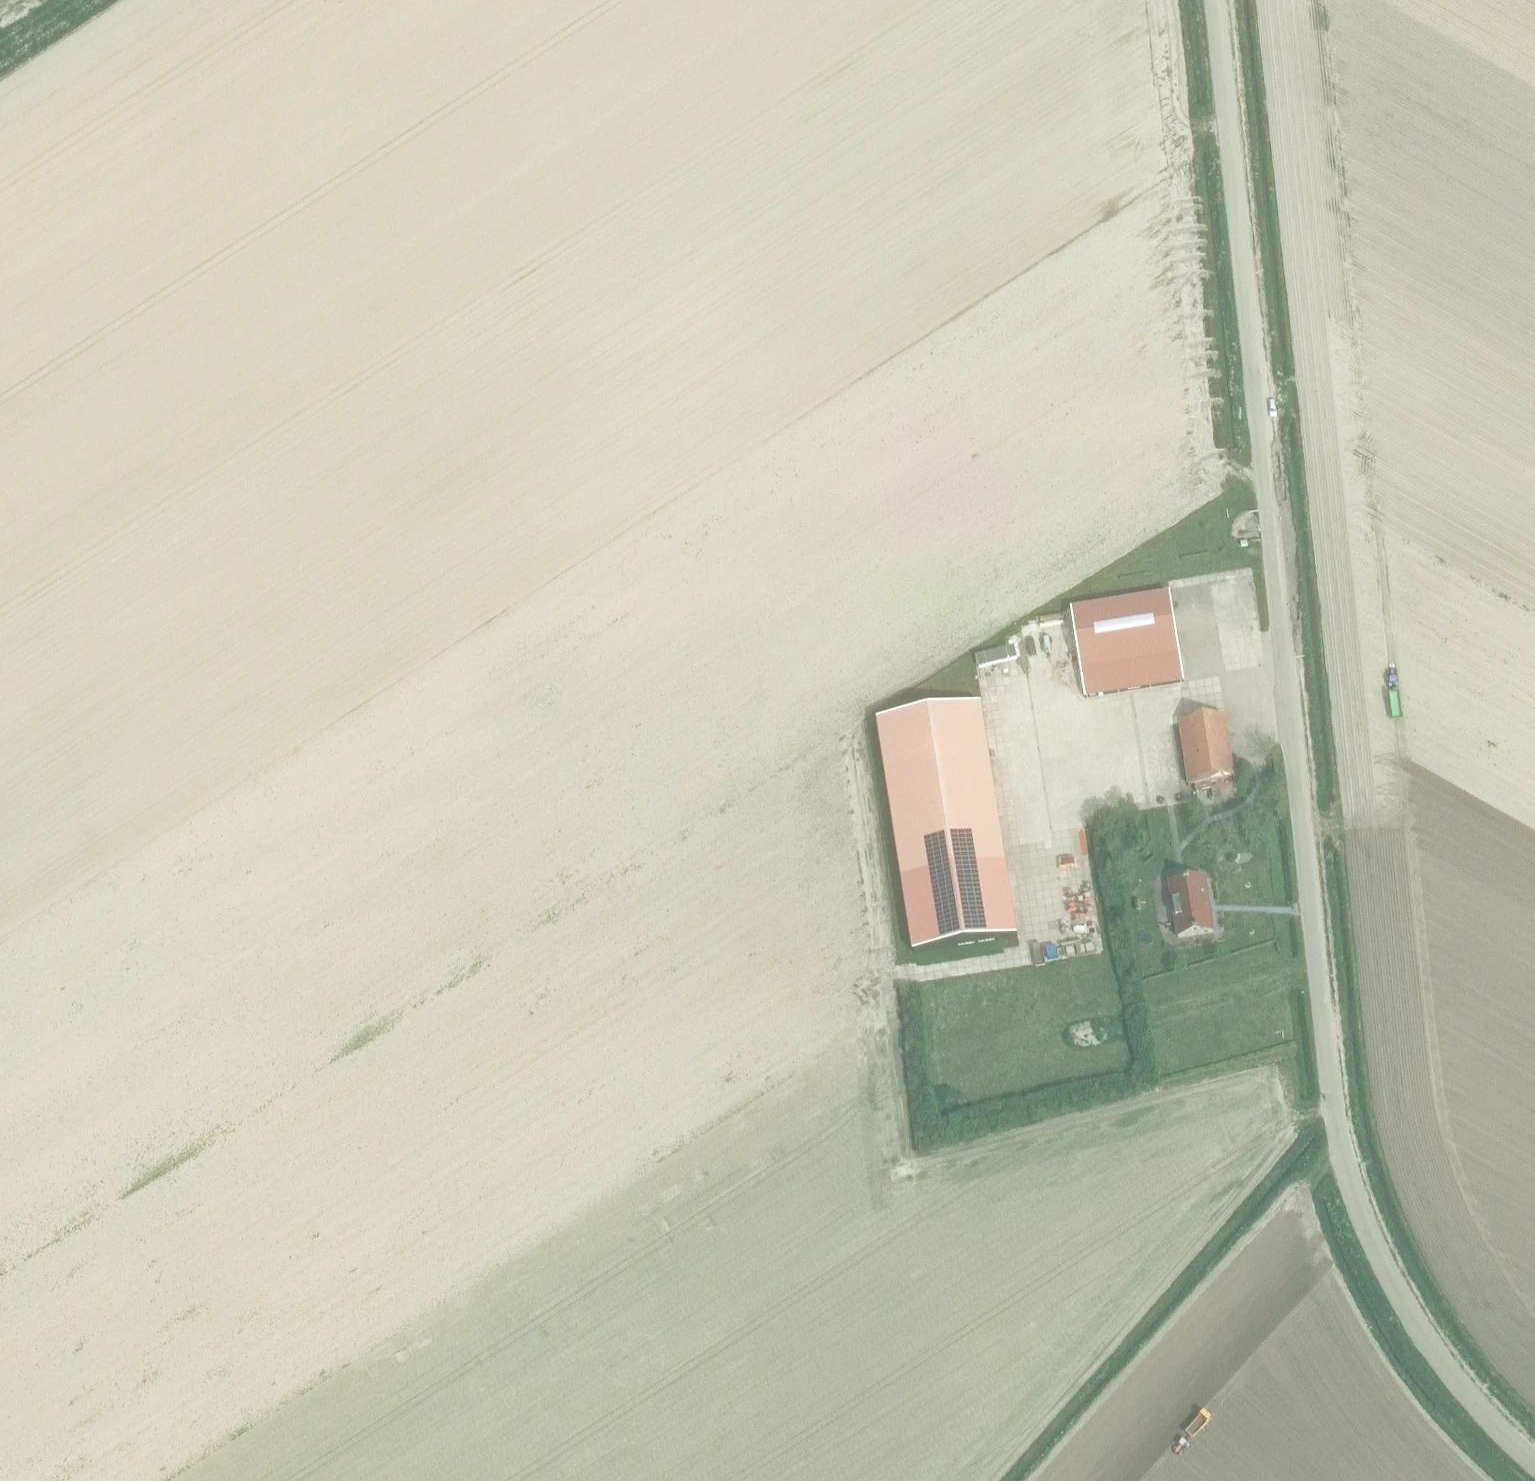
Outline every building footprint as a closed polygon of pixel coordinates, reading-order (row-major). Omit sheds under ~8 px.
[(1169,589),(1068,604),(1081,695),(1184,678),(1169,589)] [(878,721),(903,880),(1007,864),(982,705),(878,721)] [(1225,706),(1178,712),(1188,787),(1235,781),(1228,732),(1236,731),(1234,719),(1227,720),(1225,706)] [(1069,860),(1065,871),(1088,879),(1092,868),(1069,860)] [(1007,864),(903,880),(914,954),(1018,937),(1007,864)] [(1170,884),(1179,938),(1214,933),(1206,879),(1170,884)]
